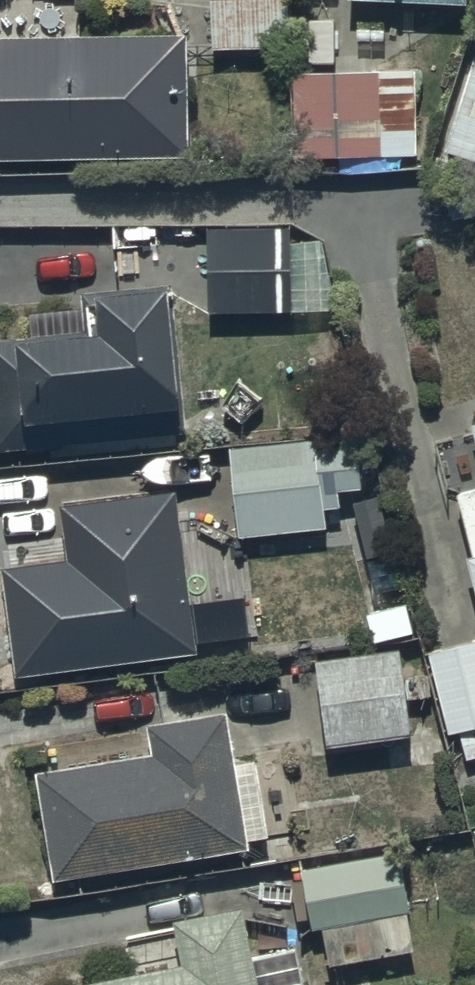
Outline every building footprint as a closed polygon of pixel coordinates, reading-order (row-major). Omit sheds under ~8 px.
[(202,47),(280,48),(279,0),(202,0),(202,47)] [(181,159),(180,35),(0,36),(0,160),(181,159)] [(435,151),(474,164),(474,57),(464,53),(435,151)] [(284,72),(285,158),(410,157),(408,70),(284,72)] [(197,231),(199,313),(288,310),(285,228),(197,231)] [(0,338),(0,467),(17,466),(15,448),(178,434),(168,286),(77,291),(78,309),(21,312),(23,337),(0,338)] [(474,620),(474,419),(462,422),(465,432),(430,441),(444,497),(451,496),(466,556),(459,558),(474,620)] [(221,446),(228,538),(320,529),(318,508),(333,507),(332,491),(355,489),(351,436),(221,446)] [(110,496),(111,506),(68,509),(70,529),(57,529),(58,540),(0,544),(2,566),(0,567),(0,626),(7,678),(189,655),(167,491),(110,496)] [(420,653),(439,735),(454,732),(460,760),(474,756),(474,640),(420,653)] [(305,663),(316,748),(409,736),(404,699),(423,697),(420,676),(401,679),(397,651),(305,663)] [(27,772),(42,880),(239,851),(238,843),(257,840),(246,762),(225,765),(218,715),(140,727),(144,755),(27,772)] [(313,928),(320,966),(408,951),(390,848),(292,865),(303,930),(313,928)] [(295,950),(251,958),(246,929),(240,930),(236,910),(165,922),(172,965),(60,984),(301,984),(295,950)]
